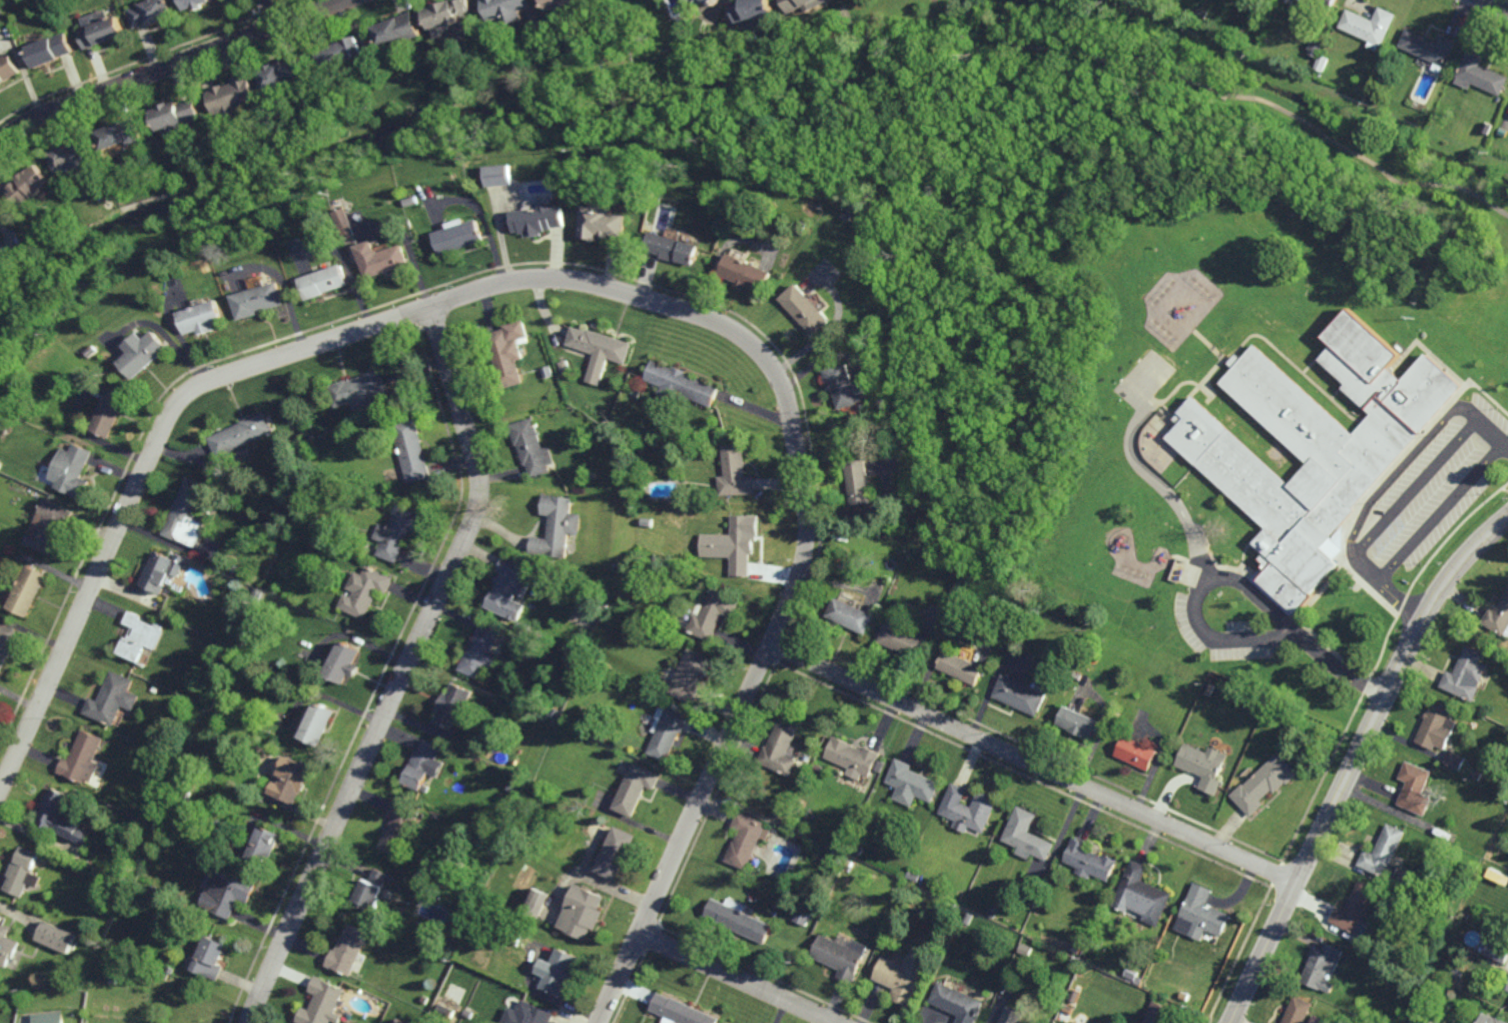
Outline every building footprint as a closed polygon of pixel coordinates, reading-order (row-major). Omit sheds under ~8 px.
[(142,3),(152,0),(170,0),(176,16),(150,25),(149,23),(135,28),(128,9),(142,4),(142,3)] [(187,10),(184,0),(212,0),(204,3),(205,7),(197,10),(196,11),(195,7),(187,10)] [(440,3),(447,0),(455,0),(467,0),(470,8),(471,8),(472,10),(469,12),(471,16),(462,19),(462,20),(451,24),(450,21),(432,28),(425,9),(433,6),(433,4),(440,1),(440,3)] [(490,21),(482,0),(531,0),(533,6),(521,10),(524,18),(503,26),(500,18),(490,21)] [(550,10),(546,0),(579,0),(579,2),(566,6),(565,4),(550,10)] [(734,3),(745,0),(775,0),(776,11),(776,12),(777,19),(763,22),(762,15),(761,16),(761,18),(757,19),(756,16),(750,18),(750,19),(738,22),(734,3)] [(792,13),(785,0),(830,0),(825,3),(826,5),(818,9),(816,6),(808,11),(805,5),(792,13)] [(1330,12),(1335,0),(1299,0),(1330,12)] [(1381,46),(1380,45),(1377,50),(1367,46),(1370,41),(1339,26),(1347,7),(1373,20),(1378,5),(1396,13),(1381,46)] [(407,46),(393,51),(390,42),(381,46),(374,26),(413,11),(422,35),(405,41),(407,46)] [(126,34),(98,45),(98,44),(86,49),(79,30),(91,26),(90,23),(98,20),(99,22),(119,15),(126,34)] [(1437,40),(1441,33),(1457,40),(1445,67),(1443,66),(1440,72),(1432,68),(1435,62),(1399,46),(1407,27),(1437,40)] [(74,52),(61,57),(61,58),(36,68),(28,46),(53,36),(53,37),(66,32),(74,52)] [(323,68),(318,50),(334,45),(334,43),(343,40),(349,37),(356,35),(363,53),(323,68)] [(1317,58),(1307,53),(1308,49),(1309,50),(1309,48),(1308,48),(1312,38),(1323,43),(1317,58)] [(1481,64),(1507,76),(1507,81),(1501,96),(1472,82),(1469,88),(1455,82),(1458,76),(1456,75),(1469,47),(1485,55),(1481,64)] [(21,72),(0,85),(0,58),(10,52),(21,72)] [(311,76),(313,76),(318,89),(309,92),(304,80),(297,83),(298,86),(288,90),(286,86),(271,92),(262,69),(301,53),(308,66),(311,76)] [(1323,71),(1314,68),(1319,54),(1328,57),(1323,71)] [(263,98),(253,102),(253,104),(252,105),(248,106),(246,104),(240,106),(241,109),(230,113),(229,111),(221,114),(212,91),(219,89),(219,87),(226,84),(227,86),(239,82),(237,77),(252,71),(263,98)] [(1376,102),(1371,100),(1374,93),(1379,96),(1376,102)] [(202,106),(204,114),(203,115),(206,122),(181,131),(180,126),(176,125),(161,131),(155,110),(163,107),(162,105),(173,101),(173,103),(182,100),(183,104),(198,98),(202,106)] [(131,144),(130,140),(105,150),(98,132),(122,122),(122,121),(136,115),(146,139),(131,144)] [(96,161),(85,165),(88,171),(76,176),(74,173),(66,177),(63,169),(57,172),(49,152),(65,146),(66,149),(72,147),(71,145),(76,143),(76,142),(86,137),(96,161)] [(51,181),(42,189),(42,190),(22,208),(7,189),(18,179),(17,178),(25,171),(26,172),(37,163),(51,181)] [(487,167),(490,187),(516,183),(513,163),(487,167)] [(610,207),(618,209),(617,213),(631,215),(628,237),(614,235),(613,237),(604,236),(603,234),(602,234),(601,241),(596,241),(596,239),(583,238),(588,204),(597,205),(598,202),(611,204),(610,207)] [(555,208),(566,207),(568,226),(555,227),(555,229),(549,230),(549,231),(545,231),(545,235),(529,236),(528,233),(524,233),(523,231),(516,232),(515,211),(544,209),(543,203),(555,203),(555,208)] [(341,227),(335,213),(348,208),(353,222),(341,227)] [(849,223),(844,215),(852,208),(858,216),(849,223)] [(468,223),(479,219),(486,240),(441,255),(434,233),(449,228),(446,218),(448,218),(450,223),(466,218),(468,223)] [(802,233),(797,230),(802,221),(807,224),(802,233)] [(694,266),(679,262),(678,263),(665,259),(667,255),(649,250),(655,231),(701,245),(694,266)] [(377,252),(380,251),(380,252),(403,245),(410,265),(366,280),(355,246),(373,240),(377,252)] [(13,258),(0,266),(0,244),(3,242),(13,258)] [(763,293),(745,285),(743,290),(736,287),(738,282),(721,274),(730,253),(773,272),(763,293)] [(312,301),(304,279),(326,271),(326,270),(341,265),(348,285),(324,294),(325,297),(312,301)] [(244,321),(236,297),(283,283),(290,305),(264,313),(265,315),(244,321)] [(814,335),(780,299),(797,283),(831,319),(814,335)] [(204,336),(203,332),(191,336),(183,314),(221,301),(229,323),(217,327),(219,331),(204,336)] [(1403,377),(1429,349),(1466,383),(1354,506),(1356,508),(1333,533),(1311,512),(1309,514),(1332,535),(1323,545),(1300,523),(1298,525),(1338,561),(1310,592),(1312,594),(1295,612),(1259,578),(1269,567),(1265,563),(1268,560),(1262,554),(1265,551),(1254,541),(1268,526),(1238,498),(1235,500),(1166,436),(1185,416),(1179,410),(1195,393),(1291,482),(1311,461),(1223,380),(1258,342),(1355,432),(1373,413),(1344,386),(1347,382),(1321,359),(1334,345),(1325,336),(1352,308),(1401,353),(1390,365),(1403,377)] [(520,340),(525,359),(519,361),(525,384),(501,391),(496,372),(498,371),(489,335),(507,330),(506,326),(526,320),(531,337),(520,340)] [(590,332),(591,330),(634,344),(627,365),(614,361),(612,369),(594,363),(597,355),(568,346),(574,327),(590,332)] [(136,381),(121,364),(159,332),(173,350),(136,381)] [(565,374),(561,363),(569,361),(573,372),(565,374)] [(676,369),(676,367),(687,372),(686,374),(703,381),(703,380),(720,386),(712,407),(683,396),(680,403),(663,397),(667,388),(648,381),(656,361),(676,369)] [(854,383),(863,380),(868,400),(858,403),(859,404),(839,409),(834,389),(829,390),(824,369),(848,363),(854,383)] [(547,379),(543,369),(552,366),(555,377),(547,379)] [(390,392),(376,397),(378,405),(355,413),(352,403),(335,409),(328,388),(348,381),(348,383),(366,377),(366,375),(382,370),(390,392)] [(112,440),(93,431),(113,389),(132,398),(112,440)] [(639,397),(634,396),(636,389),(642,390),(639,397)] [(223,464),(212,440),(245,425),(244,423),(269,412),(278,433),(236,453),(238,457),(223,464)] [(408,485),(394,424),(417,419),(431,479),(408,485)] [(546,450),(551,448),(556,465),(550,467),(552,472),(532,479),(528,466),(526,467),(520,446),(518,447),(512,427),(536,419),(546,450)] [(313,445),(309,440),(315,435),(319,439),(313,445)] [(748,477),(756,477),(757,494),(720,497),(718,477),(725,477),(723,445),(745,443),(748,477)] [(84,480),(92,484),(84,502),(74,498),(74,497),(57,490),(60,485),(53,481),(66,451),(73,454),(77,445),(96,453),(84,480)] [(863,506),(852,506),(847,462),(867,460),(872,504),(863,506)] [(205,505),(203,504),(198,514),(208,519),(203,528),(207,530),(200,546),(166,530),(177,504),(180,505),(191,479),(212,489),(205,505)] [(570,511),(581,512),(578,533),(568,532),(565,556),(529,552),(531,534),(546,536),(549,513),(540,512),(542,500),(545,500),(546,496),(572,499),(570,511)] [(417,531),(408,528),(396,561),(376,554),(382,539),(374,536),(379,521),(388,525),(397,501),(424,511),(417,531)] [(74,513),(64,535),(62,534),(54,552),(36,544),(36,542),(29,539),(42,512),(44,513),(48,502),(74,513)] [(760,534),(751,534),(750,574),(731,574),(732,516),(760,516),(760,534)] [(178,555),(180,550),(190,554),(182,573),(174,570),(165,591),(143,582),(159,547),(178,555)] [(576,558),(566,557),(567,550),(577,551),(576,558)] [(657,562),(651,559),(653,553),(660,556),(657,562)] [(523,597),(517,593),(517,592),(514,590),(511,595),(514,596),(512,599),(524,604),(516,621),(483,605),(506,555),(536,569),(523,597)] [(30,615),(9,605),(30,561),(50,571),(33,606),(34,607),(30,615)] [(394,576),(386,593),(379,590),(366,618),(339,605),(346,592),(352,595),(354,590),(348,587),(356,570),(363,573),(367,564),(367,563),(394,576)] [(237,574),(232,572),(235,564),(241,567),(237,574)] [(636,586),(628,583),(631,576),(638,579),(636,586)] [(733,618),(723,613),(711,641),(686,630),(694,614),(692,614),(699,601),(704,602),(712,586),(742,599),(733,618)] [(1495,608),(1507,588),(1507,629),(1504,635),(1482,621),(1491,606),(1495,608)] [(864,635),(854,630),(854,628),(827,615),(836,595),(848,600),(847,602),(874,615),(864,635)] [(157,623),(158,621),(165,624),(164,626),(166,627),(157,647),(148,642),(140,659),(120,650),(127,634),(130,635),(132,632),(135,634),(138,626),(126,620),(132,608),(143,613),(142,616),(157,623)] [(899,626),(930,640),(921,662),(877,642),(887,620),(890,613),(903,619),(899,626)] [(686,628),(678,624),(681,618),(689,622),(686,628)] [(2,674),(0,673),(0,620),(20,628),(10,649),(13,650),(2,674)] [(490,651),(497,654),(492,667),(484,664),(478,678),(457,669),(465,648),(468,649),(480,620),(500,629),(490,651)] [(354,676),(349,673),(344,684),(325,674),(342,639),(361,649),(354,662),(360,665),(354,676)] [(1481,681),(1480,681),(1479,684),(1481,685),(1474,701),(1440,685),(1448,668),(1455,671),(1467,644),(1485,652),(1481,660),(1489,664),(1481,681)] [(707,676),(704,675),(698,687),(700,688),(693,704),(667,692),(688,647),(715,659),(707,676)] [(976,686),(936,668),(945,649),(984,667),(976,686)] [(134,709),(123,704),(114,725),(84,711),(91,695),(99,698),(112,668),(134,678),(129,689),(141,694),(134,709)] [(1037,717),(993,697),(1004,674),(1047,694),(1037,717)] [(453,730),(433,721),(438,710),(435,708),(443,691),(446,693),(451,681),(471,690),(453,730)] [(1257,706),(1247,701),(1250,694),(1260,699),(1257,706)] [(1271,712),(1266,710),(1270,701),(1275,704),(1271,712)] [(1457,721),(1445,749),(1437,745),(1435,748),(1416,740),(1434,701),(1453,710),(1449,717),(1457,721)] [(320,746),(300,737),(315,702),(335,711),(320,746)] [(1093,739),(1087,737),(1086,738),(1069,731),(1070,729),(1058,723),(1066,705),(1101,722),(1093,739)] [(680,731),(666,761),(646,752),(667,706),(687,715),(680,731)] [(787,754),(797,759),(790,775),(758,761),(765,745),(767,745),(780,716),(800,725),(787,754)] [(94,759),(100,762),(92,780),(86,778),(84,782),(58,770),(65,756),(69,758),(84,727),(104,737),(94,759)] [(855,744),(854,745),(864,749),(865,746),(880,754),(876,759),(870,776),(862,773),(859,779),(847,774),(850,768),(825,756),(834,738),(833,737),(834,734),(855,744)] [(1148,771),(1115,754),(1124,735),(1158,751),(1148,771)] [(434,759),(440,762),(434,777),(428,774),(420,790),(403,782),(417,750),(418,750),(424,739),(440,746),(434,759)] [(1207,752),(1210,745),(1222,750),(1219,757),(1226,760),(1218,779),(1223,781),(1216,796),(1199,789),(1204,777),(1192,773),(1175,766),(1185,742),(1207,752)] [(1460,769),(1445,762),(1451,750),(1466,757),(1460,769)] [(1288,784),(1286,782),(1275,793),(1272,790),(1262,799),(1266,803),(1251,817),(1230,794),(1243,781),(1245,783),(1280,751),(1300,773),(1288,784)] [(294,805),(272,795),(289,758),(311,768),(294,805)] [(932,802),(885,782),(895,758),(912,765),(910,770),(940,783),(932,802)] [(881,772),(874,769),(877,760),(885,763),(881,772)] [(1425,815),(1398,803),(1408,781),(1400,777),(1408,760),(1432,770),(1423,792),(1433,797),(1425,815)] [(654,790),(646,786),(632,817),(612,808),(633,762),(661,774),(654,790)] [(820,771),(813,768),(813,767),(815,763),(822,767),(820,771)] [(1481,779),(1471,775),(1474,768),(1484,772),(1481,779)] [(72,794),(63,814),(82,823),(80,827),(91,832),(86,844),(74,839),(74,840),(54,830),(37,821),(39,815),(37,814),(49,791),(50,792),(53,785),(72,794)] [(983,833),(969,827),(967,832),(966,832),(965,833),(952,827),(955,821),(942,815),(950,797),(971,807),(979,790),(999,799),(983,833)] [(399,857),(378,847),(386,829),(388,829),(393,818),(388,816),(395,799),(420,810),(399,857)] [(1046,862),(1031,855),(1033,851),(1019,845),(1018,848),(1002,841),(1018,806),(1037,815),(1029,832),(1054,844),(1046,862)] [(747,870),(725,860),(734,841),(735,841),(740,830),(733,827),(740,810),(767,823),(747,870)] [(176,828),(166,825),(169,818),(179,822),(176,828)] [(1392,863),(1400,866),(1397,874),(1396,873),(1394,879),(1386,876),(1386,878),(1357,865),(1365,849),(1374,853),(1388,822),(1406,831),(1392,863)] [(267,867),(247,858),(260,826),(280,834),(267,867)] [(618,880),(597,870),(604,853),(602,852),(615,826),(636,836),(627,855),(629,856),(618,880)] [(1103,857),(1104,854),(1118,860),(1116,864),(1114,864),(1107,881),(1090,874),(1088,879),(1075,873),(1077,868),(1063,862),(1071,844),(1071,843),(1073,838),(1089,844),(1086,850),(1103,857)] [(33,872),(42,876),(37,886),(29,882),(23,896),(5,889),(10,876),(8,875),(15,859),(18,860),(24,845),(41,852),(33,872)] [(861,855),(854,852),(856,846),(864,850),(861,855)] [(1157,926),(1142,919),(1148,906),(1133,899),(1126,913),(1112,905),(1112,903),(1132,860),(1147,867),(1141,881),(1172,894),(1157,926)] [(245,880),(246,879),(257,883),(248,904),(238,899),(234,907),(235,908),(231,918),(202,905),(220,864),(230,869),(228,872),(245,880)] [(379,898),(381,899),(376,912),(372,910),(373,909),(369,908),(369,909),(354,902),(363,879),(369,882),(375,868),(389,874),(379,898)] [(917,882),(907,878),(910,871),(920,876),(917,882)] [(1365,922),(1371,925),(1366,934),(1360,931),(1359,935),(1330,921),(1338,905),(1346,909),(1360,879),(1380,889),(1365,922)] [(1207,904),(1206,903),(1204,908),(1210,910),(1212,906),(1231,914),(1221,936),(1206,930),(1202,940),(1174,928),(1180,916),(1180,917),(1188,897),(1188,896),(1195,881),(1213,889),(1207,904)] [(607,896),(601,909),(606,911),(598,928),(593,926),(587,940),(566,930),(576,910),(567,906),(578,883),(607,896)] [(153,894),(148,892),(151,885),(156,887),(153,894)] [(540,918),(523,911),(529,897),(530,898),(535,887),(540,888),(550,894),(540,918)] [(496,900),(491,898),(493,891),(499,893),(496,900)] [(748,904),(744,913),(773,926),(765,943),(717,922),(718,920),(705,914),(713,897),(726,904),(729,896),(748,904)] [(471,914),(462,911),(465,904),(473,908),(471,914)] [(806,925),(794,919),(801,905),(813,911),(806,925)] [(993,919),(987,917),(991,908),(997,911),(993,919)] [(1494,920),(1486,916),(1488,912),(1496,915),(1494,920)] [(969,925),(963,923),(967,913),(973,916),(969,925)] [(69,953),(37,938),(46,919),(78,934),(69,953)] [(350,978),(326,966),(333,950),(335,951),(341,938),(343,939),(350,923),(370,932),(350,978)] [(7,968),(0,965),(0,924),(11,928),(8,936),(20,941),(13,959),(11,958),(7,968)] [(160,936),(159,936),(157,935),(156,934),(156,933),(156,932),(156,931),(156,930),(157,929),(158,929),(158,928),(159,928),(160,928),(162,929),(163,929),(163,930),(163,931),(164,931),(164,933),(163,934),(163,935),(162,936),(161,936),(160,936)] [(219,980),(195,969),(210,934),(232,944),(222,965),(225,967),(219,980)] [(852,948),(856,939),(870,946),(853,983),(838,976),(841,969),(812,956),(822,934),(852,948)] [(1491,937),(1507,946),(1507,959),(1506,963),(1484,952),(1491,937)] [(1339,959),(1341,960),(1335,972),(1330,970),(1326,979),(1336,983),(1332,993),(1322,988),(1321,990),(1302,981),(1316,949),(1323,952),(1327,942),(1343,949),(1339,959)] [(1079,955),(1069,951),(1073,943),(1082,947),(1079,955)] [(1030,957),(1019,952),(1022,945),(1033,949),(1030,957)] [(572,983),(569,982),(562,996),(542,987),(560,947),(580,957),(574,969),(578,970),(572,983)] [(913,1006),(892,997),(896,988),(874,979),(883,957),(906,966),(913,949),(933,958),(913,1006)] [(173,974),(169,972),(166,980),(160,978),(163,970),(168,971),(170,965),(176,967),(173,974)] [(1461,979),(1452,975),(1455,967),(1464,971),(1461,979)] [(1140,985),(1134,983),(1137,975),(1143,977),(1140,985)] [(344,990),(329,1022),(301,1022),(296,1021),(302,1008),(309,1011),(315,995),(309,992),(316,976),(324,981),(344,990)] [(983,1009),(976,1022),(956,1022),(959,1016),(930,1002),(939,982),(984,1003),(981,1009),(983,1009)] [(719,1019),(717,1022),(680,1022),(663,1022),(666,1017),(650,1010),(658,992),(672,998),(672,997),(719,1019)] [(1305,1022),(1308,1022),(1282,1022),(1296,994),(1314,1003),(1305,1022)] [(557,1014),(553,1022),(504,1022),(511,1007),(519,1011),(524,1000),(557,1014)] [(1176,1010),(1170,1022),(1144,1022),(1154,1001),(1176,1010)] [(455,1018),(439,1011),(442,1004),(458,1011),(455,1018)] [(1071,1014),(1064,1012),(1066,1006),(1073,1008),(1071,1014)] [(1024,1015),(1021,1022),(1000,1022),(1007,1008),(1024,1015)] [(472,1019),(464,1015),(467,1009),(475,1013),(472,1019)] [(62,1011),(32,1015),(33,1022),(64,1022),(62,1011)] [(1483,1012),(1507,1022),(1478,1022),(1483,1012)] [(1315,1014),(1334,1022),(1310,1022),(1315,1014)]
